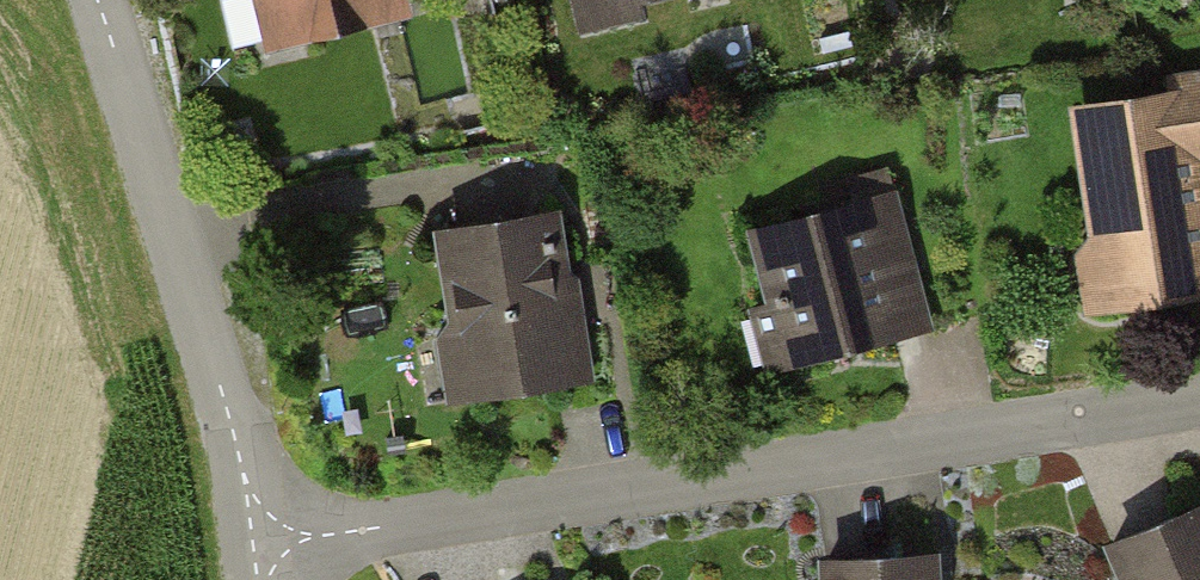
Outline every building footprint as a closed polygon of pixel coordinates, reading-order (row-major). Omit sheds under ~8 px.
[(274,36),(397,6),(396,0),(265,0),(274,36)] [(1079,111),(1100,233),(1082,256),(1091,311),(1144,302),(1163,278),(1199,272),(1199,209),(1191,156),(1199,154),(1199,79),(1175,84),(1177,94),(1079,111)] [(857,204),(757,231),(777,302),(785,300),(802,361),(896,335),(879,271),(914,262),(888,168),(850,178),(857,204)] [(550,216),(445,232),(461,333),(470,331),(479,384),(583,368),(573,301),(564,303),(550,216)] [(1108,545),(1123,579),(1199,579),(1199,506),(1108,545)] [(826,560),(827,579),(935,579),(933,556),(826,560)]
